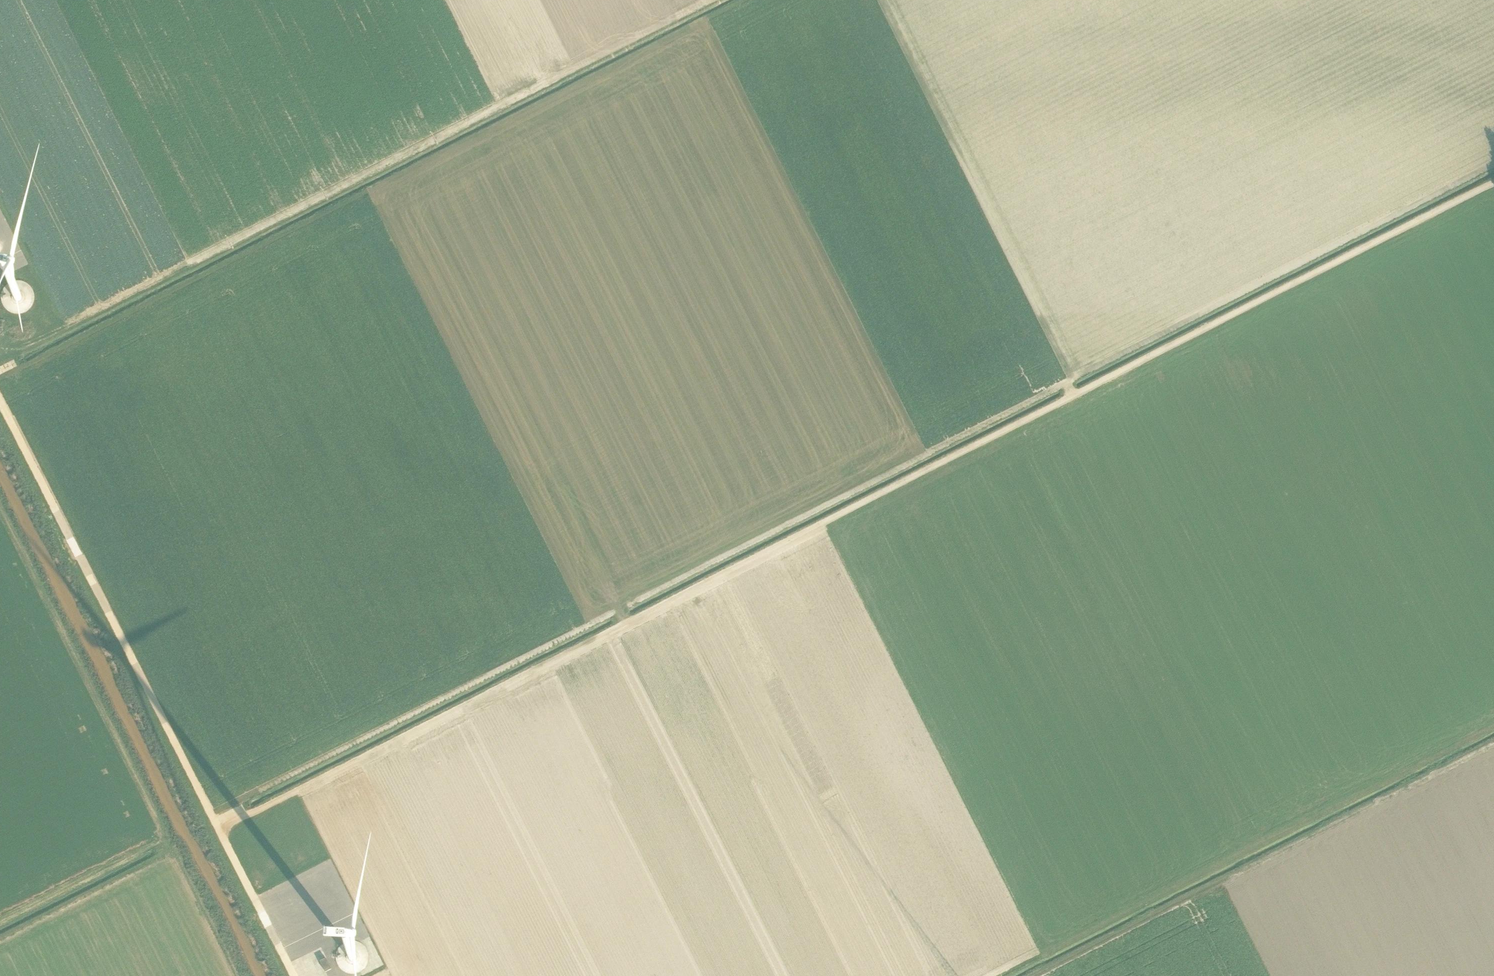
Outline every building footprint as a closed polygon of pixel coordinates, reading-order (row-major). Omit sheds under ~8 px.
[(14,297),(14,298),(14,299),(15,299),(15,300),(16,300),(16,301),(17,301),(18,301),(19,301),(20,301),(21,300),(22,299),(22,298),(22,297),(22,296),(22,295),(21,295),(21,294),(20,294),(19,294),(19,293),(18,293),(17,293),(17,294),(16,294),(15,295),(14,296),(14,297)] [(327,958),(321,961),(326,972),(332,969),(327,958)]
